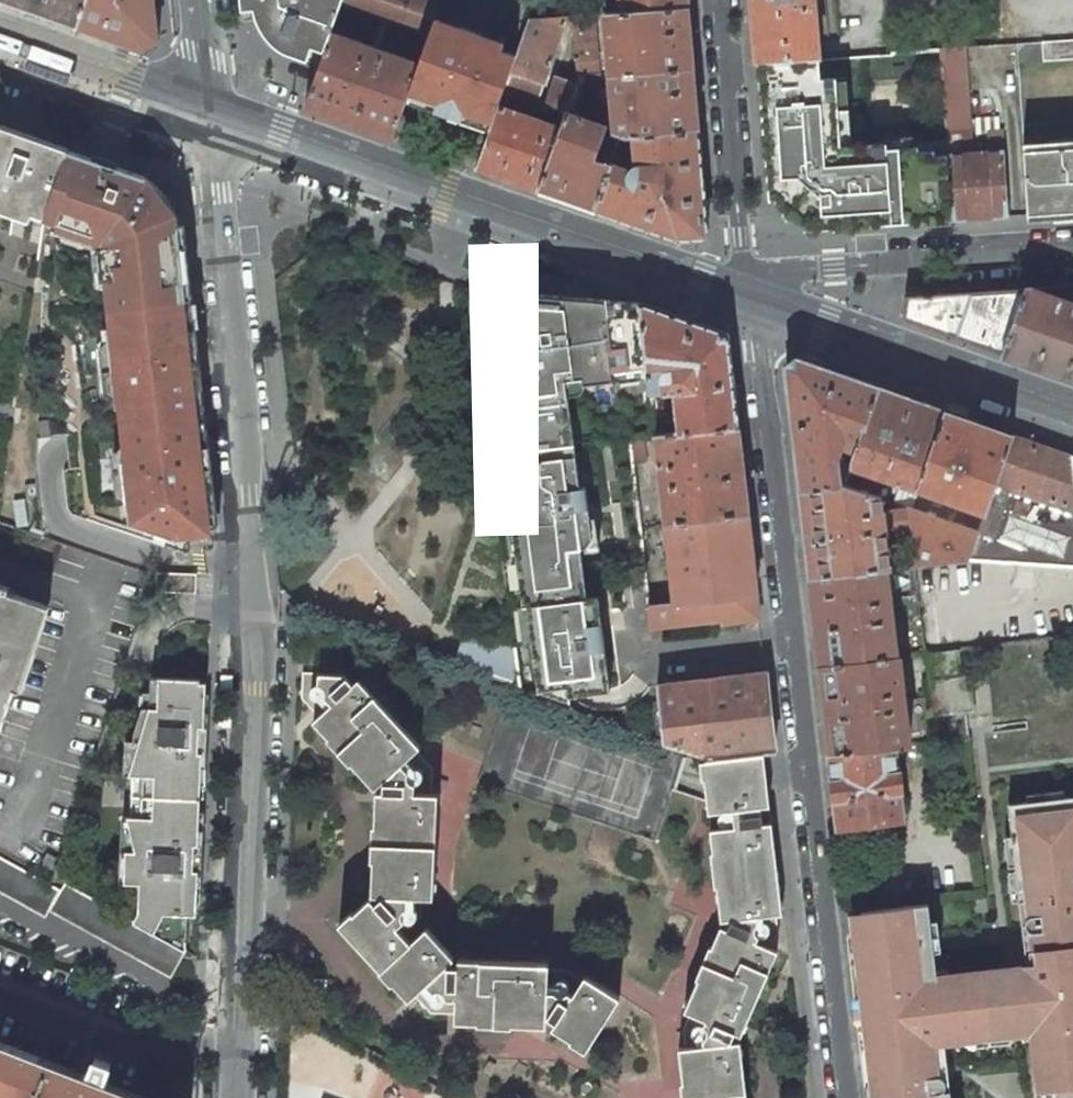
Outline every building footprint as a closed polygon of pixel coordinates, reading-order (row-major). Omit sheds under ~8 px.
[(86,0),(5,0),(76,25),(86,0)] [(76,25),(143,49),(159,40),(154,0),(86,0),(76,25)] [(243,10),(253,7),(262,31),(270,41),(286,53),(320,65),(331,32),(342,2),(343,0),(242,0),(243,10)] [(431,34),(434,26),(437,18),(442,3),(434,0),(343,0),(342,2),(431,34)] [(686,7),(686,0),(620,0),(621,12),(686,7)] [(758,63),(819,57),(815,0),(752,0),(758,63)] [(615,12),(604,13),(609,75),(692,69),(686,7),(621,12),(615,12)] [(575,59),(597,57),(594,14),(572,15),(575,59)] [(450,32),(462,27),(437,18),(434,26),(450,32)] [(565,18),(528,19),(516,55),(503,93),(536,104),(565,18)] [(503,93),(516,55),(502,50),(486,44),(482,34),(462,27),(450,32),(434,26),(431,34),(420,63),(410,92),(437,102),(465,112),(493,122),(499,105),(503,93)] [(420,63),(331,32),(320,65),(305,108),(394,138),(407,100),(410,92),(420,63)] [(502,50),(505,42),(482,34),(486,44),(502,50)] [(1023,150),(1027,214),(1072,211),(1072,39),(1016,43),(1023,150)] [(947,110),(946,129),(961,128),(969,127),(965,46),(943,47),(947,110)] [(540,191),(595,210),(611,164),(620,137),(614,136),(614,129),(588,120),(596,96),(598,72),(597,57),(575,59),(577,82),(565,113),(561,127),(540,191)] [(866,226),(951,220),(949,194),(946,154),(935,154),(934,149),(918,150),(918,144),(887,147),(886,141),(840,144),(836,76),(820,77),(819,57),(758,63),(769,194),(810,230),(866,226)] [(620,137),(626,138),(633,137),(697,129),(692,69),(609,75),(614,129),(614,136),(620,137)] [(556,77),(546,107),(565,113),(577,82),(556,77)] [(437,102),(410,92),(407,100),(434,109),(437,102)] [(462,119),(465,112),(437,102),(434,109),(462,119)] [(490,129),(476,168),(540,191),(561,127),(499,105),(493,122),(490,129)] [(490,129),(493,122),(465,112),(462,119),(490,129)] [(31,220),(34,213),(46,217),(69,150),(0,126),(0,209),(31,220)] [(960,155),(961,128),(946,129),(946,154),(960,155)] [(677,239),(706,236),(697,129),(633,137),(637,165),(627,172),(626,166),(611,164),(595,210),(677,239)] [(960,155),(946,154),(949,194),(951,220),(1009,215),(1003,132),(986,132),(988,152),(960,155)] [(145,176),(69,150),(46,217),(105,237),(106,245),(100,251),(103,278),(115,277),(118,307),(128,306),(130,328),(110,330),(118,406),(139,404),(141,426),(132,427),(135,458),(125,459),(132,522),(155,530),(155,537),(177,544),(175,527),(187,526),(188,530),(214,527),(178,220),(145,176)] [(1001,353),(1024,289),(906,297),(902,319),(1001,353)] [(1001,353),(1072,378),(1072,304),(1029,289),(1024,289),(1001,353)] [(640,303),(477,290),(496,437),(505,436),(507,452),(574,444),(568,395),(577,395),(583,391),(585,385),(612,382),(614,410),(650,404),(640,303)] [(672,390),(675,411),(653,414),(655,434),(678,432),(678,433),(738,426),(727,333),(723,332),(640,303),(650,392),(672,390)] [(877,386),(796,358),(785,366),(800,489),(839,485),(839,484),(844,483),(847,474),(850,464),(850,459),(854,449),(855,450),(877,386)] [(917,488),(945,410),(877,386),(855,450),(854,449),(850,459),(850,464),(917,488)] [(1010,439),(1012,434),(945,410),(917,488),(984,512),(1010,439)] [(665,521),(747,511),(738,426),(678,433),(678,432),(655,434),(665,521)] [(645,460),(642,436),(630,437),(633,462),(645,460)] [(1010,439),(984,512),(977,533),(978,533),(968,560),(1072,567),(1072,474),(1072,461),(1010,439)] [(570,695),(610,689),(598,595),(587,597),(580,548),(586,547),(592,538),(586,487),(580,488),(574,444),(507,452),(513,497),(505,498),(509,530),(513,530),(522,592),(517,592),(519,607),(524,606),(534,682),(567,677),(570,695)] [(864,480),(847,474),(844,483),(861,489),(864,480)] [(839,485),(800,489),(809,577),(886,569),(889,569),(885,533),(910,530),(907,509),(882,512),(880,496),(861,489),(844,483),(839,484),(839,485)] [(910,509),(907,507),(907,509),(910,530),(914,566),(914,567),(930,565),(968,560),(978,533),(977,533),(910,509)] [(675,602),(757,592),(747,511),(665,521),(674,600),(675,602)] [(918,595),(925,653),(927,653),(941,651),(930,565),(914,567),(918,595)] [(886,569),(809,577),(819,665),(896,656),(896,655),(890,598),(918,595),(914,567),(914,566),(889,569),(886,569)] [(15,688),(43,603),(9,592),(10,587),(0,583),(0,732),(15,688)] [(721,619),(722,623),(760,619),(757,592),(675,602),(674,600),(647,604),(650,628),(721,619)] [(50,605),(43,603),(15,688),(21,690),(50,605)] [(909,746),(899,655),(896,655),(896,656),(819,665),(830,754),(893,746),(893,747),(909,746)] [(770,669),(657,683),(663,743),(704,757),(705,759),(763,753),(778,751),(770,669)] [(370,896),(354,912),(358,918),(345,930),(381,969),(387,965),(398,977),(393,982),(408,998),(413,994),(430,1012),(454,1014),(454,1020),(478,1022),(478,1014),(511,1016),(511,1023),(546,1025),(547,1015),(555,1020),(552,1026),(571,1039),(575,1033),(591,1042),(620,996),(585,974),(581,980),(566,970),(548,969),(549,962),(457,958),(457,965),(446,964),(454,957),(426,927),(410,941),(403,933),(420,917),(421,896),(433,896),(438,794),(432,793),(433,769),(416,751),(421,746),(359,679),(354,683),(346,674),(303,672),(302,697),(318,715),(313,720),(330,738),(335,733),(357,757),(352,763),(375,788),(384,781),(383,792),(376,792),(375,826),(382,826),(381,859),(374,859),(372,894),(383,894),(375,902),(370,896)] [(140,911),(134,922),(185,950),(186,951),(188,914),(189,898),(199,898),(200,882),(193,882),(195,832),(202,832),(205,765),(198,764),(200,714),(207,714),(208,694),(206,693),(199,693),(200,682),(200,679),(152,677),(151,693),(150,708),(143,708),(135,732),(135,740),(134,755),(125,755),(125,774),(155,776),(154,817),(123,816),(120,882),(141,882),(140,911)] [(570,695),(567,677),(534,682),(535,689),(571,701),(570,695)] [(151,693),(143,692),(143,708),(150,708),(151,693)] [(352,763),(357,757),(335,733),(330,738),(328,739),(350,764),(352,763)] [(134,755),(135,740),(126,740),(125,755),(134,755)] [(893,746),(830,754),(838,827),(901,819),(898,791),(901,791),(899,772),(896,772),(893,747),(893,746)] [(705,759),(702,760),(708,813),(732,811),(734,827),(710,830),(713,853),(720,853),(724,885),(717,886),(721,921),(731,920),(727,929),(720,927),(711,948),(718,951),(705,981),(698,978),(684,1010),(690,1013),(683,1029),(685,1047),(679,1048),(683,1083),(690,1082),(692,1097),(747,1097),(740,1041),(730,1042),(734,1032),(741,1035),(777,951),(771,949),(778,932),(776,914),(782,914),(763,753),(705,759)] [(857,960),(865,1026),(873,1025),(880,1081),(871,1082),(873,1097),(951,1097),(950,1089),(942,1090),(945,1087),(945,1083),(943,1078),(942,1077),(939,1075),(936,1075),(932,1039),(939,1038),(939,1042),(1022,1032),(1021,1029),(1033,1028),(1042,1097),(1072,1097),(1072,808),(1071,809),(1069,796),(1021,801),(1022,815),(1009,816),(1021,917),(1028,916),(1026,920),(1025,924),(1026,926),(1028,930),(1033,932),(1037,967),(1031,967),(1031,965),(948,975),(948,978),(936,979),(935,970),(927,904),(860,912),(866,959),(857,960)] [(1021,801),(1007,803),(1009,816),(1022,815),(1021,801)] [(374,859),(381,859),(382,826),(375,826),(373,826),(371,859),(374,859)] [(62,861),(48,853),(38,872),(55,882),(62,861)] [(717,886),(724,885),(720,853),(713,853),(711,854),(715,886),(717,886)] [(61,891),(0,857),(0,892),(45,917),(49,910),(170,977),(185,950),(134,922),(65,884),(61,891)] [(188,914),(199,915),(199,898),(189,898),(188,914)] [(352,910),(339,923),(345,930),(358,918),(354,912),(352,910)] [(698,978),(705,981),(718,951),(711,948),(709,947),(696,977),(698,978)] [(393,982),(398,977),(387,965),(381,969),(380,971),(391,983),(393,982)] [(935,970),(936,979),(948,978),(948,975),(947,969),(935,970)] [(511,1023),(511,1016),(478,1014),(478,1022),(478,1024),(511,1025),(511,1023)] [(585,1050),(591,1042),(575,1033),(571,1039),(570,1041),(585,1050)] [(75,1066),(82,1046),(56,1037),(49,1057),(75,1066)] [(943,1078),(939,1042),(939,1038),(932,1039),(936,1075),(939,1075),(942,1077),(943,1078)] [(104,1083),(111,1064),(95,1058),(88,1076),(0,1042),(0,1096),(5,1097),(144,1097),(104,1083)] [(690,1082),(683,1083),(681,1083),(682,1097),(692,1097),(690,1082)]
